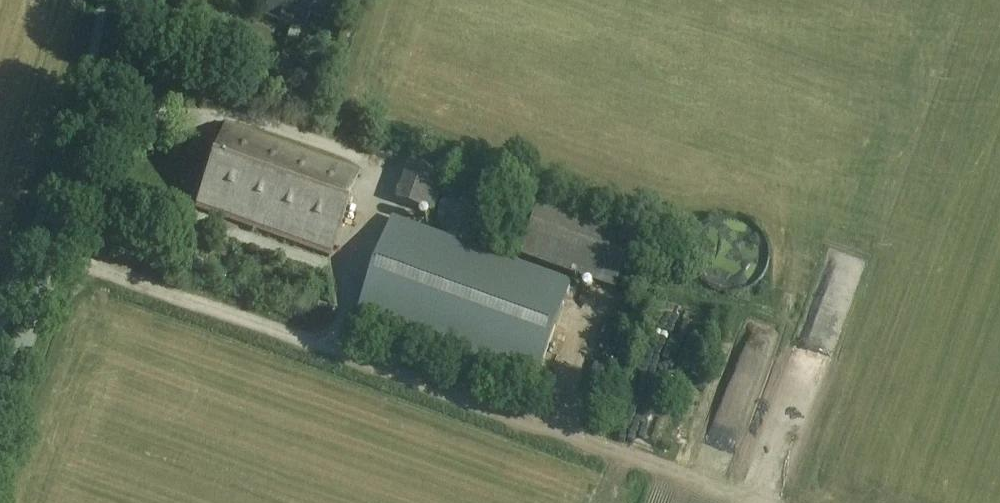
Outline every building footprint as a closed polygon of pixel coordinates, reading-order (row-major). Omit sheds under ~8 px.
[(334,0),(270,0),(264,17),(304,31),(310,14),(327,20),(334,0)] [(329,257),(360,172),(228,124),(197,209),(329,257)] [(364,163),(364,216),(389,216),(389,163),(364,163)] [(436,217),(450,179),(411,165),(397,203),(436,217)] [(463,243),(467,243),(471,243),(475,241),(478,240),(482,237),(485,235),(487,231),(489,228),(491,224),(491,220),(492,216),(491,212),(491,208),(489,205),(487,201),(485,198),(482,195),(478,193),(475,191),(471,190),(467,189),(463,189),(459,190),(455,191),(451,193),(448,195),(445,198),(443,201),(441,205),(439,208),(438,212),(438,216),(438,220),(439,224),(441,228),(443,231),(445,235),(448,237),(451,240),(455,241),(459,243),(463,243)] [(615,292),(638,231),(544,197),(522,258),(615,292)] [(525,382),(561,283),(383,219),(347,318),(525,382)] [(502,255),(507,242),(488,235),(483,248),(502,255)] [(669,325),(660,359),(679,365),(689,330),(669,325)] [(725,481),(748,393),(728,388),(705,476),(725,481)]
